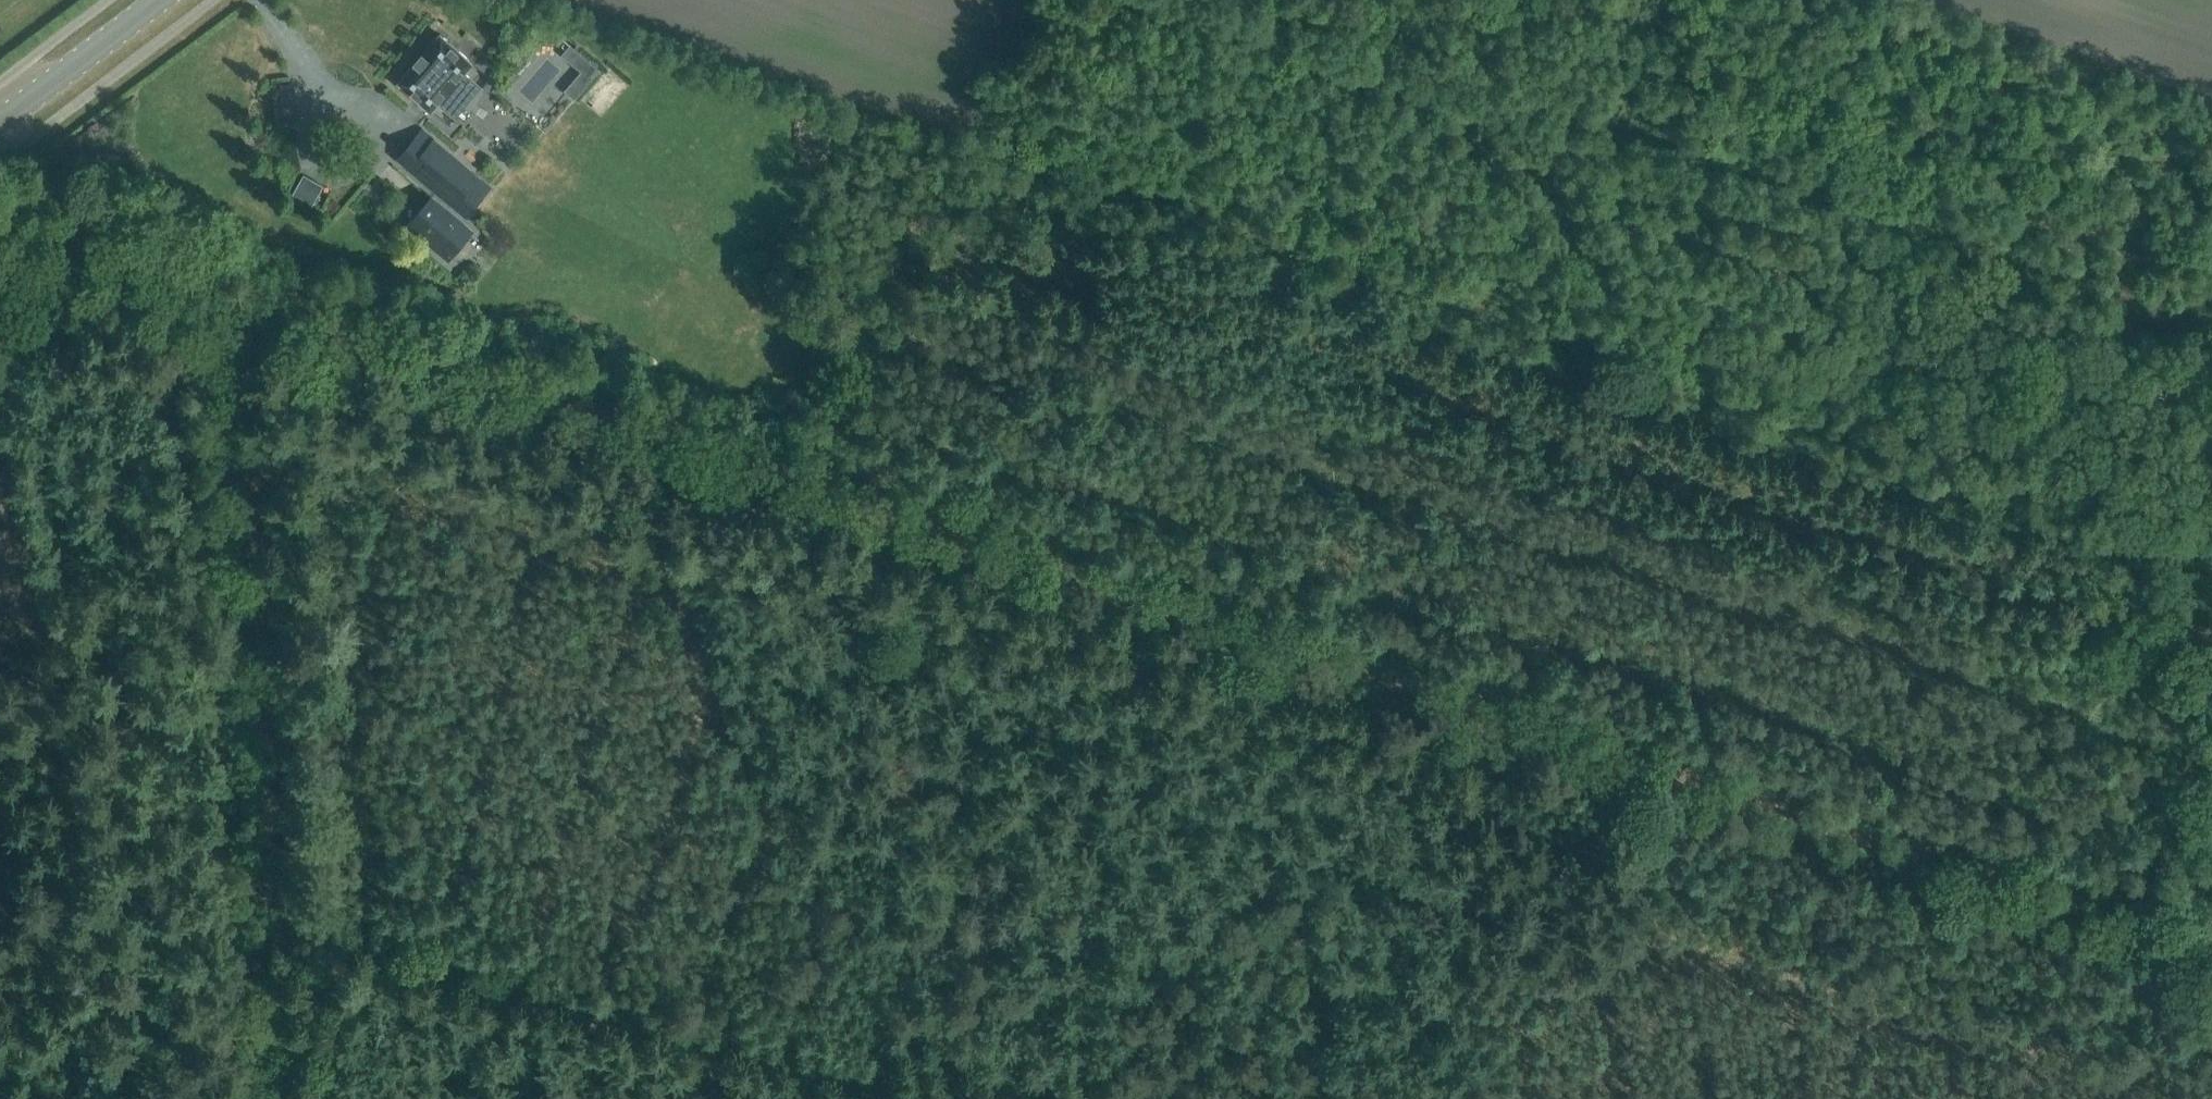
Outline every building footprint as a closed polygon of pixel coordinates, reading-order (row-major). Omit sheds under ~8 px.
[(439,33),(397,83),(432,112),(439,104),(455,118),(482,86),(465,72),(474,62),(439,33)] [(571,45),(562,56),(571,64),(580,54),(571,45)] [(539,48),(512,83),(535,100),(561,66),(539,48)] [(473,181),(432,146),(435,143),(422,132),(399,159),(465,215),(488,188),(476,177),(473,181)] [(318,204),(330,184),(309,172),(297,192),(318,204)] [(448,259),(470,233),(431,199),(409,225),(448,259)]
